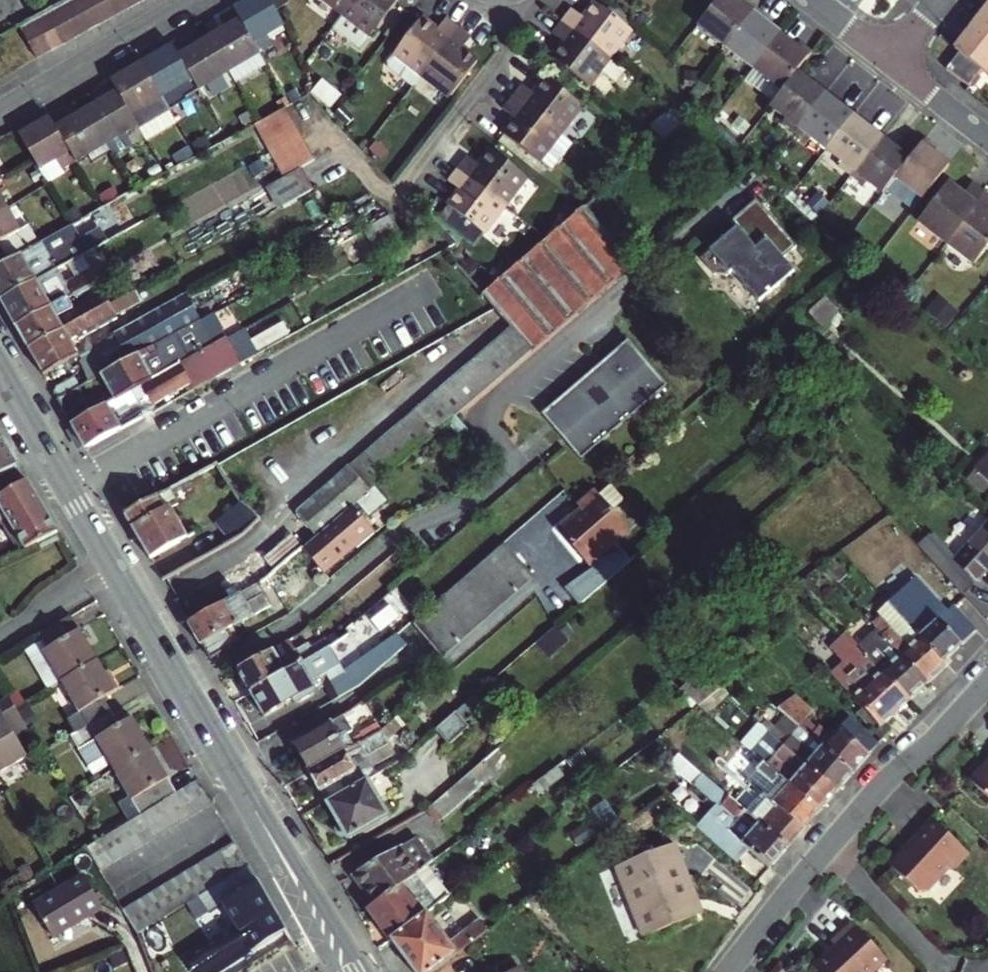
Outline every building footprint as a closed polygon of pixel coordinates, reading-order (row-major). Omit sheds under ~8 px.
[(102,28),(86,0),(72,0),(69,2),(89,36),(102,28)] [(116,21),(104,0),(86,0),(102,28),(116,21)] [(121,0),(104,0),(116,21),(129,13),(121,0)] [(141,6),(138,0),(121,0),(129,13),(141,6)] [(265,0),(255,0),(231,15),(258,59),(273,51),(266,39),(282,30),(265,0)] [(344,16),(357,0),(324,0),(344,16)] [(344,16),(337,26),(364,47),(400,2),(398,0),(357,0),(344,16)] [(701,23),(731,46),(760,7),(751,0),(744,0),(742,3),(738,0),(720,0),(701,23)] [(76,43),(89,36),(69,2),(57,9),(76,43)] [(585,20),(573,11),(564,22),(610,59),(632,31),(597,4),(585,20)] [(768,22),(772,17),(760,7),(731,46),(759,68),(784,35),(768,22)] [(63,51),(76,43),(57,9),(43,17),(63,51)] [(221,21),(228,33),(209,44),(228,77),(235,89),(265,71),(258,59),(231,15),(221,21)] [(63,51),(43,17),(32,23),(51,57),(63,51)] [(452,19),(441,32),(425,20),(398,56),(391,64),(392,70),(417,89),(426,77),(463,28),(452,19)] [(555,34),(567,43),(554,60),(589,87),(610,59),(564,22),(555,34)] [(37,65),(51,57),(32,23),(18,31),(37,65)] [(960,50),(964,53),(982,67),(986,71),(987,73),(987,28),(981,23),(960,50)] [(467,50),(476,37),(463,28),(426,77),(454,99),(482,62),(467,50)] [(804,41),(799,47),(784,35),(759,68),(787,90),(802,71),(817,51),(804,41)] [(172,50),(198,95),(228,77),(209,44),(193,53),(186,42),(172,50)] [(198,95),(172,50),(143,68),(164,102),(180,93),(186,102),(198,95)] [(982,67),(964,53),(952,68),(975,85),(986,71),(982,67)] [(154,122),(148,112),(164,102),(143,68),(114,86),(140,130),(154,122)] [(750,80),(778,102),(787,90),(759,68),(750,80)] [(829,93),(802,71),(787,90),(778,102),(775,105),(789,117),(785,121),(799,132),(829,93)] [(547,101),(534,91),(526,103),(574,141),(595,112),(559,84),(547,101)] [(99,95),(105,105),(89,115),(109,149),(140,130),(114,86),(99,95)] [(830,148),(857,114),(829,93),(799,132),(810,140),(814,135),(830,148)] [(517,115),(528,125),(516,141),(566,179),(587,151),(574,141),(526,103),(517,115)] [(257,125),(253,127),(268,154),(299,136),(283,110),(257,125)] [(854,175),(885,136),(857,114),(830,148),(845,161),(841,165),(854,175)] [(72,125),(66,115),(53,123),(79,167),(109,149),(89,115),(72,125)] [(79,167),(53,123),(22,141),(37,166),(43,176),(59,166),(65,175),(79,167)] [(299,136),(268,154),(283,179),(299,169),(313,161),(299,136)] [(899,176),(913,158),(885,136),(854,175),(867,185),(871,180),(886,192),(899,176)] [(942,147),(929,137),(913,158),(899,176),(926,197),(951,164),(938,154),(942,147)] [(493,171),(481,162),(472,174),(520,211),(528,200),(541,210),(554,193),(505,155),(493,171)] [(65,175),(59,166),(43,176),(51,189),(67,180),(65,175)] [(283,179),(269,187),(282,209),(312,191),(299,169),(283,179)] [(463,186),(475,196),(462,212),(498,241),(500,239),(512,249),(533,222),(520,211),(472,174),(463,186)] [(950,183),(920,220),(948,242),(987,192),(975,182),(965,195),(950,183)] [(987,192),(948,242),(975,263),(987,247),(987,193),(987,192)] [(737,228),(702,259),(716,275),(729,276),(734,271),(761,301),(796,270),(785,257),(798,245),(757,199),(732,221),(737,228)] [(374,489),(451,424),(475,404),(638,265),(589,208),(588,208),(553,237),(493,288),(485,294),(499,309),(512,331),(296,515),(316,539),(353,508),(374,489)] [(22,238),(8,215),(0,219),(0,253),(10,270),(40,252),(29,234),(22,238)] [(44,250),(40,252),(10,270),(0,276),(0,302),(3,308),(59,275),(126,236),(119,224),(52,263),(44,250)] [(134,325),(149,349),(199,320),(252,288),(238,265),(134,325)] [(105,267),(67,290),(59,275),(3,308),(18,333),(70,303),(76,300),(88,293),(112,279),(105,267)] [(79,305),(92,298),(88,293),(76,300),(79,305)] [(79,305),(76,300),(70,303),(73,309),(79,305)] [(70,303),(18,333),(31,355),(82,325),(73,309),(70,303)] [(82,325),(31,355),(44,378),(79,358),(70,342),(78,338),(80,342),(117,320),(110,309),(82,325)] [(206,332),(199,320),(149,349),(101,377),(116,402),(191,358),(183,346),(206,332)] [(286,321),(257,339),(263,348),(291,330),(286,321)] [(227,337),(191,358),(116,402),(73,427),(89,453),(150,418),(145,409),(189,384),(194,393),(242,364),(227,337)] [(630,341),(544,404),(581,453),(665,390),(630,341)] [(79,358),(44,378),(59,402),(80,390),(93,382),(79,358)] [(18,467),(2,440),(0,441),(0,477),(18,467)] [(977,470),(987,480),(987,457),(977,470)] [(600,489),(606,497),(586,514),(567,531),(589,556),(596,564),(598,563),(602,567),(572,593),(584,606),(635,562),(619,544),(636,530),(613,504),(625,494),(611,479),(600,489)] [(0,497),(0,524),(7,520),(13,530),(8,533),(15,545),(20,542),(26,551),(58,535),(26,481),(0,497)] [(586,514),(606,497),(600,489),(580,507),(586,514)] [(177,492),(128,520),(154,564),(202,537),(183,503),(177,492)] [(253,513),(241,506),(222,517),(237,544),(245,539),(261,520),(253,513)] [(955,561),(977,583),(987,572),(987,525),(955,561)] [(283,563),(303,546),(292,534),(273,551),(283,563)] [(509,549),(416,630),(442,659),(535,578),(509,549)] [(314,565),(302,551),(298,554),(308,570),(314,565)] [(308,570),(298,554),(263,583),(190,627),(212,663),(238,649),(229,634),(271,609),(275,613),(291,598),(285,591),(292,584),(308,570)] [(299,592),(292,584),(285,591),(291,598),(299,592)] [(908,596),(903,591),(890,603),(922,637),(945,662),(964,643),(942,620),(945,617),(918,588),(908,596)] [(97,661),(73,618),(40,638),(50,655),(46,658),(60,682),(97,661)] [(314,651),(301,659),(292,643),(240,674),(253,697),(314,662),(332,651),(353,637),(349,633),(345,626),(314,651)] [(549,654),(570,636),(561,626),(540,644),(549,654)] [(894,628),(884,636),(902,655),(929,684),(949,666),(945,662),(922,637),(911,647),(894,628)] [(402,637),(398,633),(350,672),(327,684),(337,701),(362,687),(387,667),(411,647),(402,637)] [(867,652),(912,701),(929,684),(902,655),(893,663),(875,644),(867,652)] [(867,652),(838,679),(882,729),(912,701),(867,652)] [(116,693),(97,661),(60,682),(79,715),(66,723),(74,734),(110,713),(103,700),(116,693)] [(314,692),(327,684),(314,662),(253,697),(266,719),(295,702),(301,705),(314,698),(314,692)] [(795,687),(780,702),(801,721),(855,770),(881,742),(852,716),(836,733),(820,718),(817,720),(806,710),(812,703),(795,687)] [(25,756),(12,733),(25,725),(15,708),(7,694),(0,698),(0,770),(25,756)] [(133,721),(119,728),(110,713),(74,734),(69,737),(86,767),(105,757),(114,772),(151,751),(133,721)] [(855,770),(801,721),(784,740),(838,789),(855,770)] [(313,777),(356,752),(339,725),(297,750),(307,767),(305,770),(306,776),(311,773),(313,777)] [(382,735),(373,742),(356,752),(313,777),(330,806),(370,782),(378,777),(374,770),(396,757),(382,735)] [(771,741),(760,752),(767,759),(821,808),(838,789),(784,740),(778,747),(771,741)] [(718,800),(710,809),(728,825),(716,839),(748,867),(761,854),(770,863),(788,844),(751,811),(700,765),(679,747),(668,760),(692,782),(694,779),(718,800)] [(167,799),(176,794),(151,751),(114,772),(139,816),(143,814),(156,805),(167,799)] [(821,808),(767,759),(751,776),(805,825),(821,808)] [(554,783),(570,770),(563,760),(547,773),(554,783)] [(443,821),(494,773),(483,761),(431,808),(443,821)] [(970,780),(987,796),(987,761),(970,780)] [(385,773),(378,777),(370,782),(381,800),(395,791),(385,773)] [(554,783),(547,773),(538,780),(546,790),(554,783)] [(740,784),(759,802),(751,811),(788,844),(805,825),(751,776),(749,774),(740,784)] [(214,805),(199,780),(191,785),(205,810),(214,805)] [(392,818),(381,800),(370,782),(330,806),(342,826),(339,830),(339,834),(340,836),(343,838),(346,838),(348,838),(351,842),(392,818)] [(205,810),(191,785),(180,791),(194,816),(205,810)] [(180,791),(176,794),(167,799),(181,823),(194,816),(180,791)] [(181,823),(167,799),(156,805),(170,830),(181,823)] [(170,830),(156,805),(143,814),(156,838),(170,830)] [(143,814),(139,816),(131,821),(145,844),(156,838),(143,814)] [(939,825),(969,853),(977,845),(947,817),(939,825)] [(939,825),(932,819),(914,839),(916,841),(908,850),(904,850),(890,865),(919,892),(927,892),(948,869),(955,869),(969,853),(939,825)] [(145,844),(131,821),(121,827),(134,851),(145,844)] [(134,851),(121,827),(109,834),(123,857),(134,851)] [(427,867),(436,860),(413,831),(355,878),(377,907),(427,867)] [(123,857),(109,834),(99,840),(112,863),(123,857)] [(99,840),(97,841),(88,846),(100,868),(101,869),(112,863),(99,840)] [(691,880),(675,840),(615,863),(643,934),(695,913),(683,884),(691,880)] [(250,868),(237,845),(227,851),(240,874),(250,868)] [(240,874),(227,851),(215,858),(228,881),(240,874)] [(228,881),(215,858),(203,865),(216,888),(228,881)] [(216,888),(203,865),(192,872),(205,894),(216,888)] [(427,914),(450,896),(427,867),(377,907),(369,913),(380,927),(383,925),(395,940),(427,914)] [(205,894),(192,872),(182,877),(196,900),(205,894)] [(87,875),(35,906),(52,935),(76,920),(79,925),(107,908),(87,875)] [(196,900),(182,877),(170,885),(184,907),(196,900)] [(703,910),(691,880),(683,884),(695,913),(703,910)] [(184,907),(170,885),(159,891),(173,914),(184,907)] [(288,935),(260,885),(226,905),(238,926),(184,959),(192,971),(225,971),(288,935)] [(173,914),(159,891),(148,898),(162,920),(173,914)] [(162,920),(148,898),(137,904),(150,927),(162,920)] [(150,927),(137,904),(126,911),(139,933),(139,934),(150,927)] [(451,944),(427,914),(395,940),(392,942),(416,971),(438,971),(490,931),(481,921),(451,944)] [(854,923),(833,942),(836,945),(814,965),(820,971),(874,971),(888,959),(854,923)]
